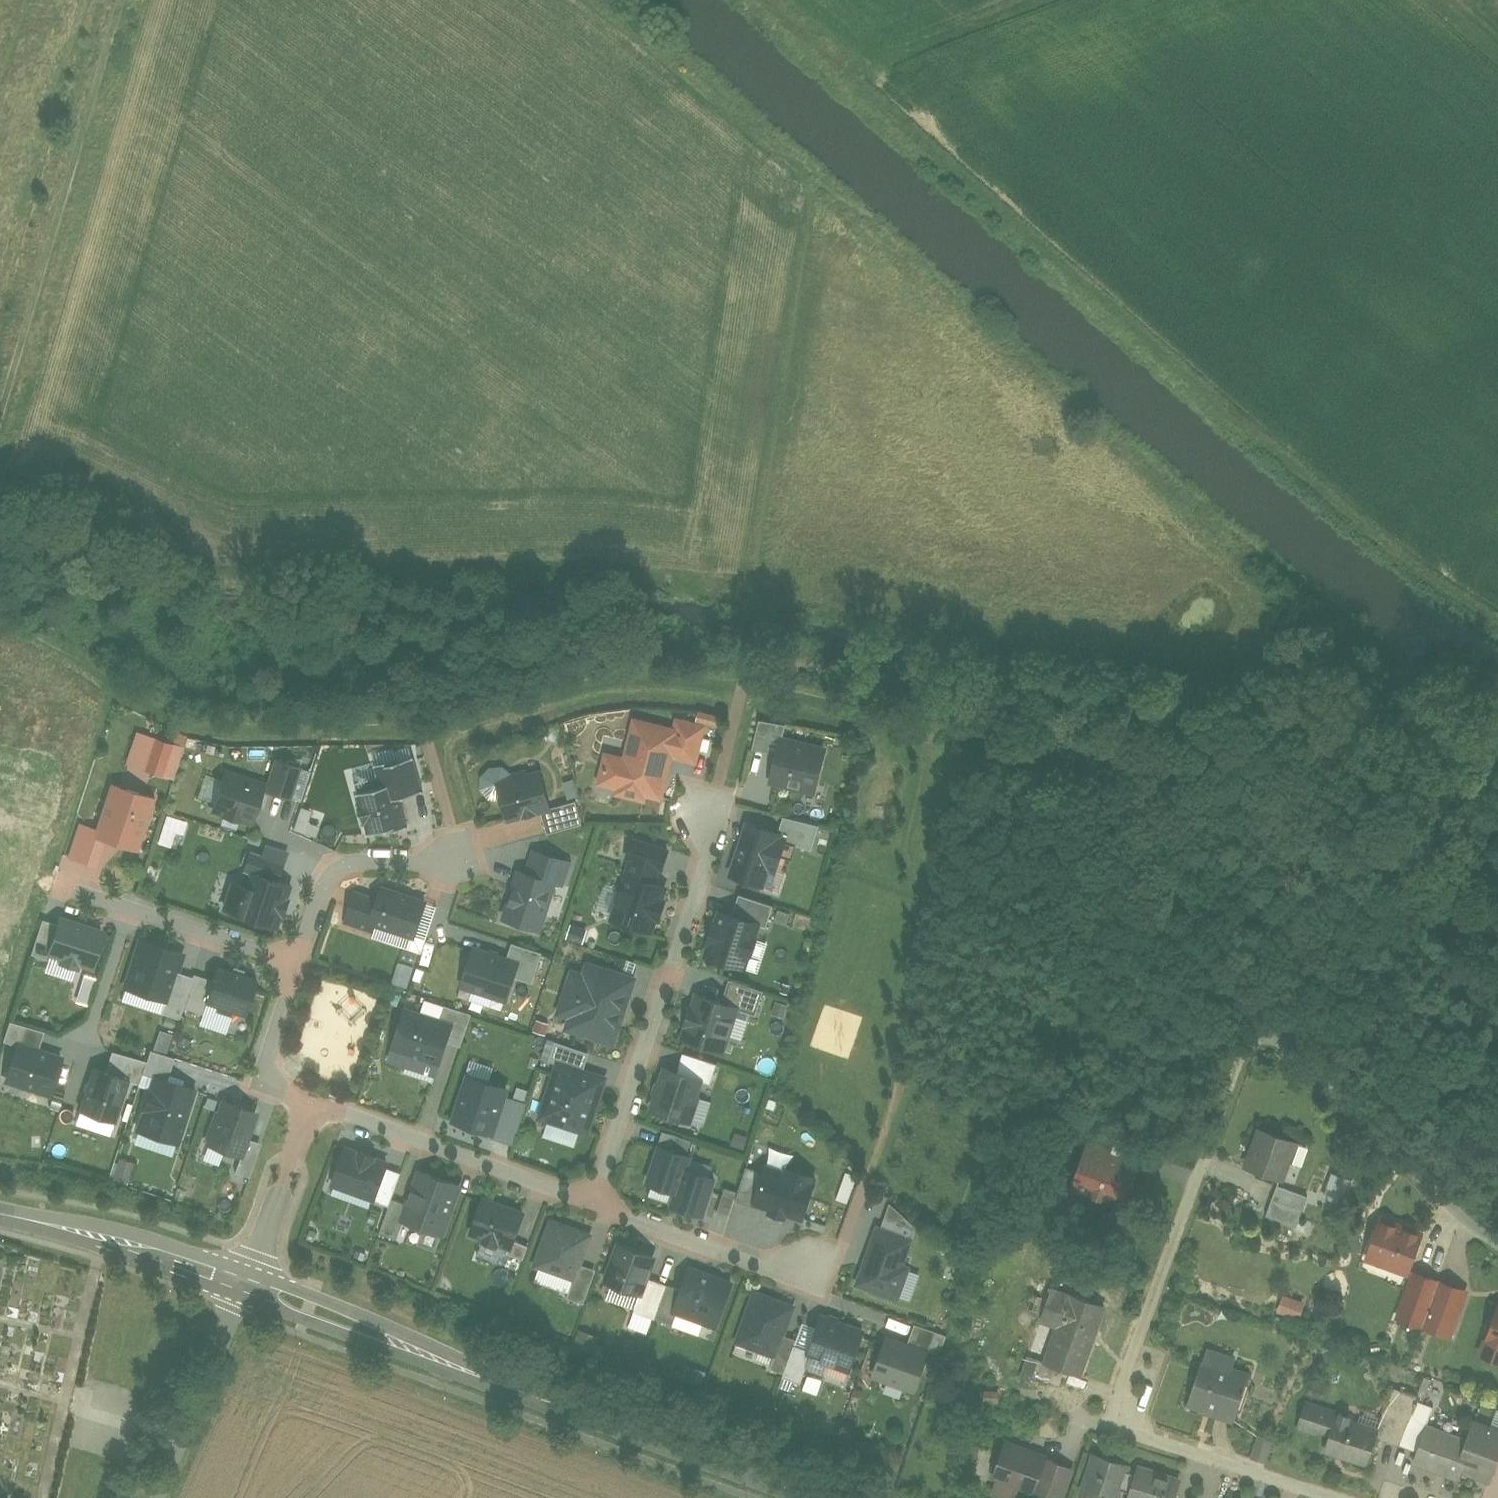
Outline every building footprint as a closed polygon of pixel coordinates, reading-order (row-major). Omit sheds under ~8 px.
[(623,753),(606,749),(597,783),(659,798),(670,753),(697,759),(706,724),(715,727),(719,711),(696,705),(694,716),(673,711),(671,721),(632,712),(623,753)] [(182,736),(132,722),(122,758),(171,772),(182,736)] [(828,745),(779,733),(767,783),(816,795),(828,745)] [(377,774),(348,782),(361,825),(402,813),(394,787),(417,780),(406,740),(370,751),(377,774)] [(298,754),(272,748),(266,772),(264,779),(290,786),(298,754)] [(539,758),(492,771),(504,815),(551,802),(539,758)] [(266,772),(221,759),(206,806),(252,820),(264,779),(266,772)] [(154,785),(104,771),(91,817),(73,818),(63,852),(95,861),(103,835),(137,845),(154,785)] [(573,795),(571,778),(559,780),(562,796),(573,795)] [(153,839),(180,847),(188,821),(161,813),(153,839)] [(783,825),(743,814),(726,871),(765,883),(783,825)] [(662,838),(628,827),(620,852),(630,855),(610,916),(652,930),(669,878),(652,872),(662,838)] [(568,853),(528,842),(523,859),(512,856),(497,912),(541,924),(553,878),(561,880),(568,853)] [(248,878),(226,872),(216,905),(278,924),(294,871),(254,859),(248,878)] [(366,887),(345,880),(333,913),(410,940),(429,890),(373,870),(366,887)] [(760,911),(713,898),(699,951),(746,964),(760,911)] [(101,920),(53,904),(39,949),(87,964),(101,920)] [(184,941),(136,927),(120,981),(168,996),(184,941)] [(523,954),(471,938),(458,980),(511,996),(523,954)] [(637,970),(573,949),(549,1020),(613,1041),(637,970)] [(255,970),(212,957),(200,995),(243,1008),(255,970)] [(742,999),(693,984),(677,1036),(726,1051),(742,999)] [(453,1015),(401,1000),(384,1058),(436,1073),(453,1015)] [(148,1048),(165,1051),(169,1030),(152,1027),(148,1048)] [(12,1034),(0,1075),(0,1077),(49,1091),(62,1049),(12,1034)] [(609,1070),(554,1053),(536,1112),(590,1129),(609,1070)] [(126,1069),(88,1056),(72,1101),(110,1114),(126,1069)] [(702,1070),(657,1057),(643,1105),(689,1118),(702,1070)] [(511,1075),(462,1058),(443,1114),(492,1130),(511,1075)] [(196,1082),(150,1068),(133,1124),(179,1138),(196,1082)] [(257,1101),(216,1088),(200,1139),(240,1152),(257,1101)] [(1299,1137),(1257,1121),(1240,1166),(1282,1181),(1299,1137)] [(688,1145),(655,1134),(642,1177),(670,1185),(665,1200),(703,1212),(717,1169),(684,1158),(688,1145)] [(1149,1155),(1085,1135),(1070,1183),(1134,1202),(1149,1155)] [(390,1152),(343,1136),(328,1182),(376,1197),(390,1152)] [(816,1165),(760,1149),(746,1197),(802,1214),(816,1165)] [(116,1177),(129,1178),(131,1160),(118,1159),(116,1177)] [(461,1175),(415,1159),(397,1213),(443,1228),(461,1175)] [(1271,1183),(1263,1216),(1294,1224),(1302,1190),(1271,1183)] [(526,1200),(479,1184),(465,1225),(512,1241),(526,1200)] [(592,1223),(547,1207),(529,1258),(574,1275),(592,1223)] [(1420,1226),(1376,1212),(1361,1257),(1405,1271),(1420,1226)] [(909,1227),(873,1217),(854,1283),(897,1295),(907,1261),(899,1259),(909,1227)] [(654,1246),(614,1232),(600,1275),(640,1288),(654,1246)] [(731,1272),(685,1257),(668,1308),(714,1323),(731,1272)] [(1453,1338),(1471,1286),(1412,1267),(1394,1318),(1453,1338)] [(1107,1298),(1049,1279),(1026,1352),(1084,1370),(1107,1298)] [(798,1297),(750,1280),(729,1338),(777,1355),(798,1297)] [(1305,1298),(1282,1291),(1274,1314),(1297,1321),(1305,1298)] [(1495,1295),(1475,1355),(1497,1363),(1497,1296),(1495,1295)] [(862,1321),(816,1306),(805,1344),(813,1346),(808,1365),(844,1377),(862,1321)] [(933,1348),(881,1332),(868,1374),(921,1390),(933,1348)] [(1254,1357),(1203,1341),(1183,1403),(1234,1419),(1254,1357)] [(1432,1399),(1388,1385),(1372,1436),(1417,1449),(1425,1422),(1432,1399)] [(1338,1406),(1302,1396),(1294,1428),(1323,1436),(1319,1451),(1365,1463),(1372,1436),(1374,1428),(1335,1418),(1338,1406)] [(1472,1413),(1465,1435),(1425,1422),(1417,1449),(1412,1460),(1493,1486),(1497,1471),(1497,1422),(1472,1413)] [(1246,1455),(1263,1461),(1271,1439),(1254,1433),(1246,1455)] [(1003,1434),(984,1490),(1007,1497),(1013,1497),(1019,1482),(1058,1495),(1072,1456),(1003,1434)] [(1087,1443),(1075,1488),(1112,1497),(1115,1497),(1127,1454),(1087,1443)] [(1134,1455),(1124,1497),(1173,1497),(1181,1466),(1134,1455)] [(1230,1490),(1228,1497),(1257,1497),(1230,1490)]
